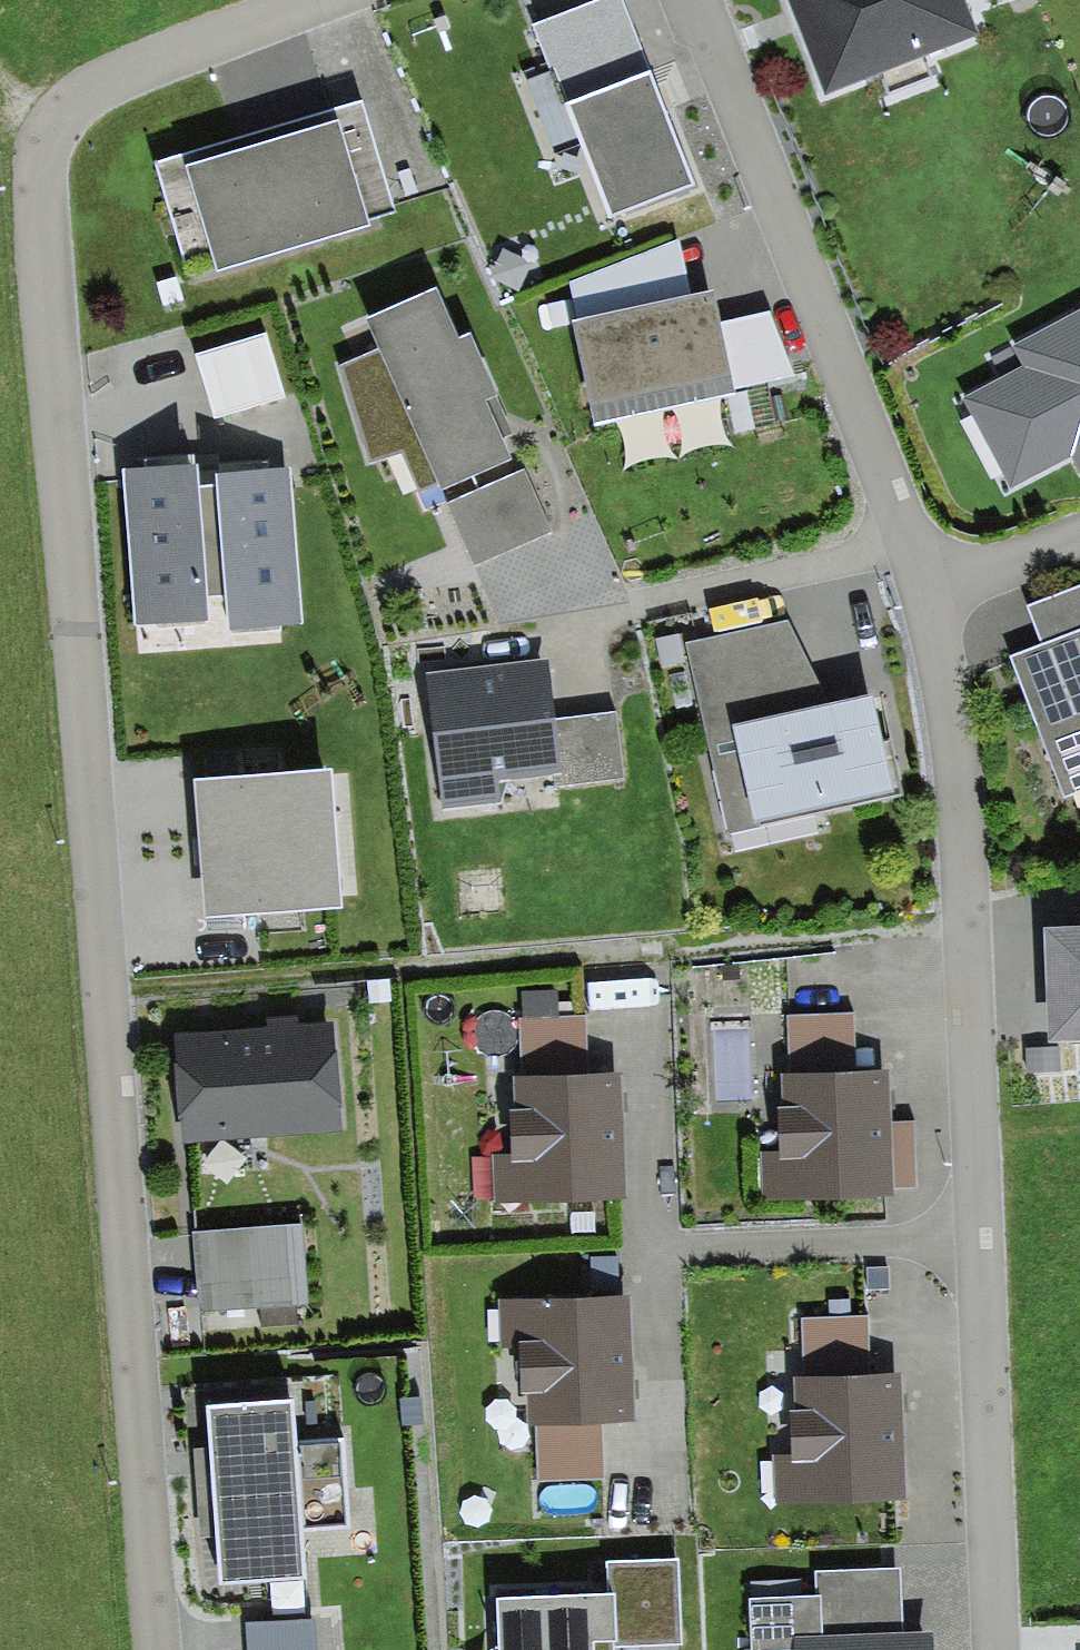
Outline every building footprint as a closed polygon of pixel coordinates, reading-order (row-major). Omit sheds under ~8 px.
[(697,183),(625,0),(592,0),(533,23),(610,217),(697,183)] [(828,97),(978,37),(963,0),(788,0),(828,97)] [(979,13),(1015,0),(974,0),(979,13)] [(360,100),(154,165),(188,271),(216,262),(220,272),(367,226),(365,218),(394,209),(360,100)] [(570,281),(577,320),(690,295),(678,239),(570,281)] [(459,337),(437,288),(369,319),(381,348),(342,366),(368,463),(400,449),(416,490),(438,481),(441,490),(509,459),(499,438),(513,432),(470,331),(459,337)] [(577,320),(571,322),(593,424),(734,394),(732,388),(795,375),(769,312),(720,322),(713,290),(690,295),(577,320)] [(966,398),(1013,483),(1070,451),(1079,469),(1079,315),(1020,348),(1029,363),(966,398)] [(265,335),(198,355),(216,415),(283,395),(265,335)] [(149,468),(126,470),(137,624),(208,619),(207,594),(226,593),(228,629),(301,624),(290,469),(267,471),(266,459),(220,463),(220,454),(148,459),(149,468)] [(523,469),(447,504),(474,564),(551,529),(523,469)] [(1062,795),(1079,788),(1079,586),(1028,606),(1042,642),(1008,654),(1062,795)] [(687,643),(728,837),(902,797),(880,692),(829,705),(785,619),(687,643)] [(546,660),(424,673),(439,809),(502,802),(500,779),(558,773),(559,786),(623,779),(616,715),(553,722),(546,660)] [(331,767),(199,779),(203,844),(207,916),(343,910),(331,767)] [(1047,1041),(1079,1040),(1079,927),(1045,927),(1047,1041)] [(788,1016),(789,1073),(856,1071),(853,1014),(788,1016)] [(332,1026),(173,1039),(181,1143),(341,1130),(332,1026)] [(494,1205),(598,1203),(596,1094),(578,1094),(576,1028),(516,1030),(518,1151),(493,1152),(494,1205)] [(1059,1049),(1024,1050),(1025,1070),(1060,1069),(1059,1049)] [(764,1203),(894,1198),(893,1184),(916,1183),(913,1122),(890,1123),(888,1070),(856,1071),(789,1073),(781,1074),(783,1106),(777,1107),(778,1150),(762,1150),(764,1203)] [(301,1224),(192,1231),(198,1313),(307,1305),(301,1224)] [(888,1267),(867,1268),(868,1289),(889,1289),(888,1267)] [(537,1433),(537,1475),(599,1474),(598,1421),(635,1420),(632,1299),(502,1301),(502,1348),(519,1348),(520,1390),(529,1390),(530,1433),(537,1433)] [(799,1320),(802,1377),(868,1374),(865,1317),(799,1320)] [(773,1502),(906,1498),(902,1374),(868,1374),(802,1377),(793,1377),(794,1412),(789,1412),(791,1452),(772,1453),(773,1502)] [(227,1584),(300,1579),(297,1533),(343,1530),(337,1443),(292,1446),(289,1397),(216,1402),(227,1584)] [(616,1593),(618,1645),(680,1643),(677,1560),(606,1562),(607,1594),(616,1593)] [(932,1633),(901,1634),(900,1568),(816,1570),(817,1596),(751,1597),(752,1649),(797,1648),(797,1649),(933,1649),(932,1633)] [(497,1598),(499,1649),(614,1649),(614,1645),(618,1645),(616,1593),(607,1594),(497,1598)] [(307,1621),(248,1625),(250,1649),(309,1649),(307,1621)]
